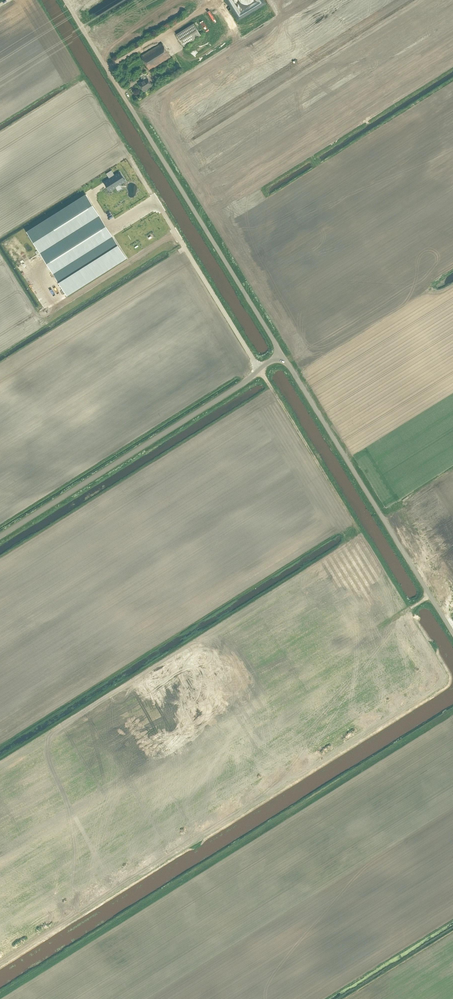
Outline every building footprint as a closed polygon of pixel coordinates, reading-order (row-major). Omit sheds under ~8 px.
[(265,5),(263,0),(225,0),(237,20),(265,5)] [(184,46),(201,35),(193,23),(177,34),(184,46)] [(149,70),(170,56),(162,43),(141,56),(149,70)] [(144,91),(147,89),(147,88),(152,85),(147,77),(138,83),(144,91)] [(118,169),(103,179),(108,187),(123,178),(118,169)] [(27,231),(40,252),(99,215),(86,194),(27,231)] [(99,215),(40,252),(53,273),(113,236),(99,215)] [(126,257),(113,236),(53,273),(67,295),(126,257)]
